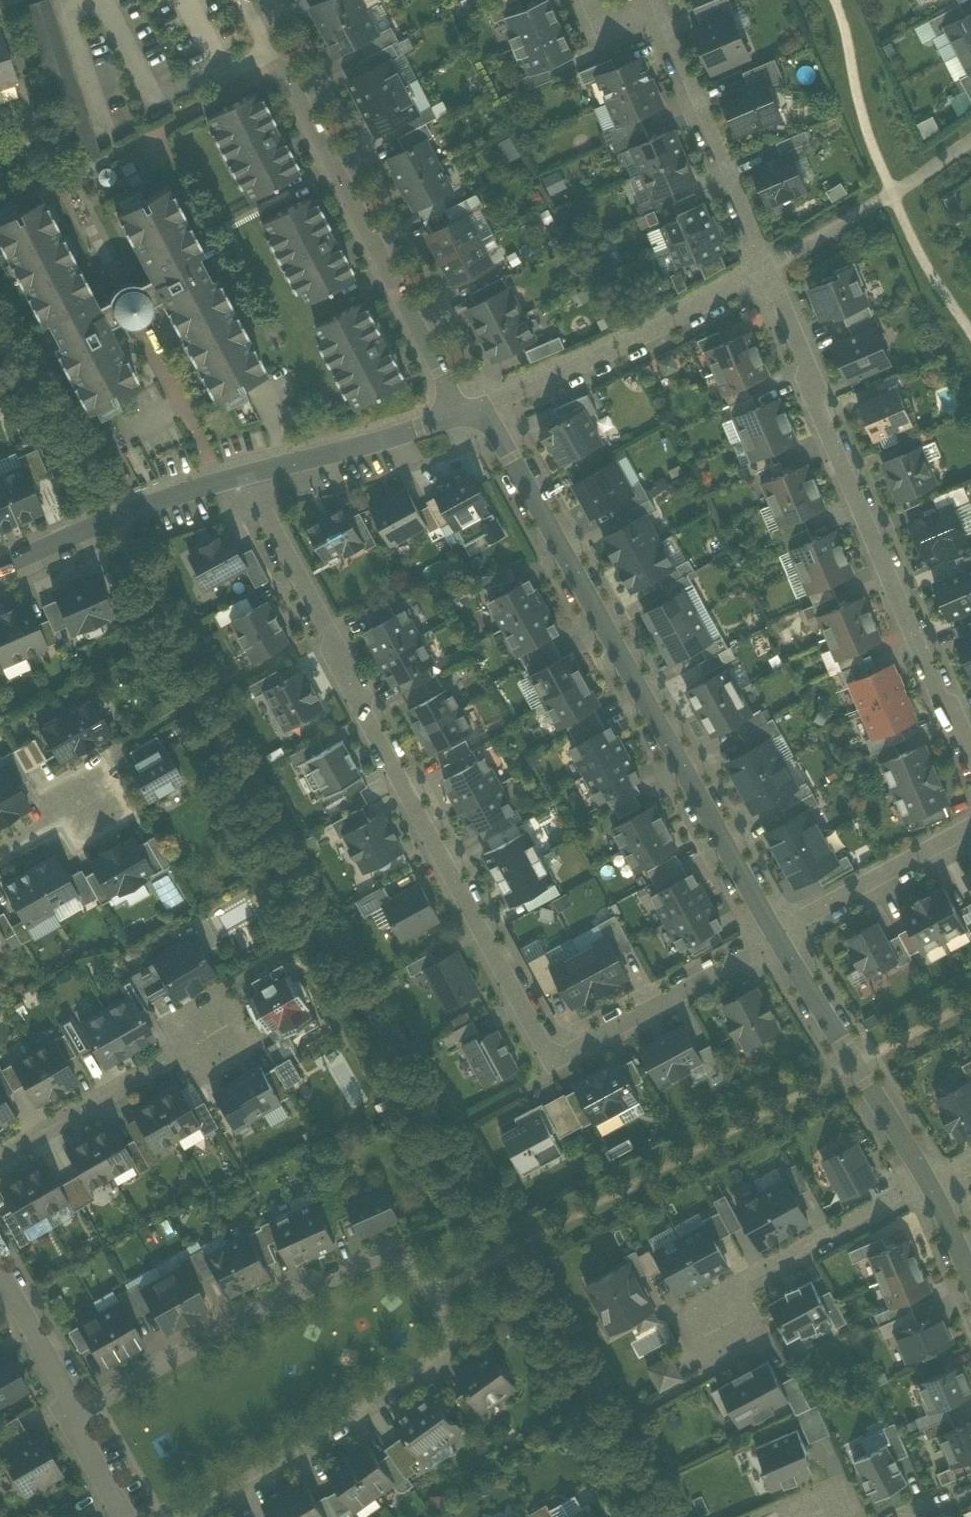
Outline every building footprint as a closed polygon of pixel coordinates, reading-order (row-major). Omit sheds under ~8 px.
[(323,31),(366,9),(361,0),(323,0),(310,7),(323,31)] [(521,0),(513,0),(505,4),(490,10),(495,22),(506,17),(506,16),(524,9),(521,0)] [(515,47),(562,27),(551,0),(545,0),(524,9),(506,16),(506,17),(514,36),(510,37),(515,47)] [(702,26),(732,13),(733,14),(735,12),(730,0),(713,0),(694,8),(702,26)] [(929,20),(938,35),(947,30),(945,26),(967,15),(960,3),(929,20)] [(378,33),(366,9),(323,31),(336,56),(361,43),(378,34),(378,33)] [(694,29),(712,72),(750,56),(733,14),(732,13),(702,26),(694,29)] [(960,54),(970,48),(970,13),(967,15),(945,26),(947,30),(960,54)] [(923,39),(936,33),(930,21),(918,27),(923,39)] [(361,43),(368,57),(393,43),(399,40),(392,26),(378,33),(378,34),(361,43)] [(575,57),(562,27),(515,47),(519,57),(522,56),(530,74),(531,75),(549,68),(575,57)] [(16,81),(0,30),(0,31),(0,86),(16,81)] [(400,56),(393,43),(368,57),(362,60),(367,71),(391,59),(391,60),(400,56)] [(960,54),(970,73),(970,75),(970,48),(960,54)] [(579,72),(584,84),(599,78),(598,77),(617,69),(612,58),(579,72)] [(599,78),(609,102),(653,83),(643,58),(617,69),(598,77),(599,78)] [(743,72),(749,87),(766,80),(769,86),(784,79),(775,58),(743,72)] [(349,81),(363,108),(405,86),(391,60),(391,59),(367,71),(349,81)] [(515,80),(521,92),(554,78),(549,68),(531,75),(530,74),(515,80)] [(970,99),(970,75),(970,73),(960,78),(970,99)] [(723,98),(738,134),(781,116),(769,86),(766,80),(749,87),(723,98)] [(663,106),(653,83),(609,102),(619,125),(640,116),(663,106)] [(418,112),(405,86),(363,108),(377,135),(401,122),(419,113),(418,112)] [(241,184),(249,198),(271,186),(272,188),(275,186),(274,185),(297,173),(293,166),(287,169),(282,160),(292,155),(284,141),(281,143),(270,123),(274,121),(266,107),(257,112),(252,103),(258,100),(254,93),(207,117),(214,131),(219,129),(224,138),(215,142),(222,156),(225,155),(228,162),(226,163),(233,177),(242,172),(247,181),(241,184)] [(262,98),(258,100),(252,103),(257,112),(266,107),(262,98)] [(401,122),(407,133),(425,124),(438,117),(432,105),(418,112),(419,113),(401,122)] [(607,130),(612,143),(646,129),(640,116),(619,125),(607,130)] [(90,130),(86,119),(65,126),(69,137),(90,130)] [(433,138),(425,124),(407,133),(399,137),(406,151),(427,139),(427,140),(433,138)] [(210,133),(215,142),(224,138),(219,129),(214,131),(210,133)] [(650,140),(646,129),(612,143),(617,154),(633,147),(650,140)] [(94,141),(90,130),(69,137),(72,148),(94,141)] [(633,147),(643,172),(684,155),(673,130),(650,140),(633,147)] [(776,143),(781,154),(811,141),(806,130),(776,143)] [(390,159),(403,184),(440,164),(427,140),(427,139),(406,151),(390,159)] [(97,152),(94,141),(72,148),(76,159),(97,152)] [(753,170),(768,205),(807,189),(792,154),(778,159),(778,158),(764,164),(765,165),(753,170)] [(296,164),(292,155),(282,160),(287,169),(293,166),(296,164)] [(694,180),(684,155),(643,172),(654,197),(672,190),(694,180)] [(453,189),(440,164),(403,184),(416,209),(419,207),(441,195),(453,189)] [(238,186),(241,184),(247,181),(242,172),(233,177),(238,186)] [(234,381),(238,379),(259,368),(249,349),(250,348),(249,346),(244,336),(246,335),(235,313),(233,315),(227,304),(230,303),(219,282),(216,283),(213,277),(208,279),(198,261),(196,256),(201,254),(198,249),(197,247),(200,245),(188,224),(186,225),(181,215),(183,214),(172,193),(170,194),(166,188),(144,199),(148,207),(143,209),(140,202),(117,213),(121,219),(118,221),(129,242),(132,241),(151,277),(162,298),(167,309),(165,310),(176,331),(178,330),(184,340),(185,342),(187,341),(214,392),(234,381)] [(225,235),(198,249),(201,254),(196,256),(198,261),(238,240),(231,228),(290,197),(286,189),(219,224),(225,235)] [(638,204),(643,215),(646,214),(655,210),(674,202),(676,201),(672,190),(654,197),(638,204)] [(477,193),(467,199),(472,209),(483,204),(477,193)] [(674,202),(678,213),(700,204),(695,193),(676,201),(674,202)] [(419,207),(426,220),(446,210),(448,208),(441,195),(419,207)] [(296,288),(303,303),(326,291),(327,292),(329,291),(329,289),(351,278),(347,270),(342,273),(337,264),(346,259),(339,245),(335,247),(325,227),(328,225),(321,212),(312,216),(307,207),(313,205),(309,197),(261,222),(269,236),(274,233),(279,242),(270,247),(277,261),(279,260),(283,266),(280,267),(288,281),(297,277),(301,286),(296,288)] [(107,327),(96,306),(88,290),(90,289),(79,267),(76,269),(71,258),(73,257),(62,236),(60,237),(54,227),(57,225),(46,204),(43,205),(40,199),(18,211),(22,218),(17,221),(13,213),(0,220),(0,247),(3,254),(6,252),(11,263),(9,264),(20,285),(22,284),(27,294),(25,295),(36,317),(39,315),(42,323),(47,320),(59,343),(54,345),(58,352),(55,353),(66,374),(69,373),(74,384),(72,385),(83,406),(85,405),(88,411),(111,399),(107,392),(111,389),(115,397),(137,385),(134,379),(137,378),(125,357),(123,358),(107,327)] [(446,210),(451,220),(472,209),(467,199),(448,208),(446,210)] [(662,226),(670,246),(714,228),(709,217),(710,217),(704,202),(700,204),(678,213),(681,218),(662,226)] [(316,203),(313,205),(307,207),(312,216),(321,212),(316,203)] [(646,214),(651,225),(660,221),(655,210),(646,214)] [(429,235),(442,260),(480,240),(467,216),(429,235)] [(718,238),(714,228),(670,246),(679,266),(697,258),(700,263),(721,254),(725,252),(719,238),(718,238)] [(265,238),(270,247),(279,242),(274,233),(269,236),(265,238)] [(493,265),(480,240),(442,260),(455,285),(493,265)] [(700,263),(706,278),(726,266),(721,254),(700,263)] [(351,268),(346,259),(337,264),(342,273),(347,270),(351,268)] [(833,271),(835,275),(853,267),(861,285),(864,284),(855,262),(833,271)] [(869,304),(861,285),(853,267),(835,275),(836,278),(824,284),(810,289),(823,319),(836,313),(838,317),(843,315),(869,304)] [(672,275),(679,292),(688,287),(681,271),(672,275)] [(822,280),(824,284),(836,278),(835,275),(822,280)] [(149,305),(162,298),(151,277),(139,283),(108,299),(96,306),(107,327),(120,321),(149,305)] [(292,290),(296,288),(301,286),(297,277),(288,281),(292,290)] [(471,293),(477,304),(503,290),(509,287),(503,277),(471,293)] [(109,295),(108,299),(139,283),(135,282),(130,282),(126,282),(122,284),(118,286),(114,288),(111,292),(109,295)] [(509,287),(503,290),(508,300),(516,302),(509,287)] [(523,315),(516,302),(508,300),(503,290),(477,304),(468,309),(482,336),(523,315)] [(351,393),(358,407),(381,395),(381,397),(384,395),(383,394),(406,382),(402,375),(396,378),(391,369),(401,364),(393,350),(390,352),(379,332),(383,330),(376,316),(366,321),(362,312),(367,309),(364,302),(316,326),(323,341),(328,338),(333,347),(325,351),(332,365),(334,364),(337,371),(335,372),(342,386),(351,381),(356,390),(351,393)] [(847,326),(849,325),(873,315),(869,304),(843,315),(847,326)] [(149,310),(149,305),(120,321),(123,323),(127,324),(131,325),(135,324),(139,323),(143,320),(146,317),(148,314),(149,310)] [(371,307),(367,309),(362,312),(366,321),(376,316),(371,307)] [(875,314),(873,315),(849,325),(853,336),(875,327),(880,325),(875,314)] [(535,339),(523,315),(482,336),(495,360),(535,339)] [(880,368),(878,363),(888,358),(875,327),(853,336),(834,345),(849,381),(863,375),(880,368)] [(698,340),(702,352),(706,350),(725,342),(720,331),(698,340)] [(706,350),(716,372),(761,353),(757,344),(756,345),(751,331),(725,342),(706,350)] [(527,351),(532,362),(565,347),(560,336),(527,351)] [(320,342),(325,351),(333,347),(328,338),(323,341),(320,342)] [(237,388),(234,381),(214,392),(187,341),(185,342),(184,340),(182,342),(193,363),(195,361),(200,372),(198,373),(209,394),(211,393),(215,399),(237,388)] [(252,345),(249,346),(250,348),(249,349),(259,368),(238,379),(242,385),(264,374),(261,367),(263,366),(252,345)] [(765,362),(761,353),(716,372),(725,394),(747,385),(769,375),(764,362),(765,362)] [(890,363),(888,358),(878,363),(880,368),(890,363)] [(405,373),(401,364),(391,369),(396,378),(402,375),(405,373)] [(877,383),(881,394),(898,387),(904,385),(899,374),(877,383)] [(347,395),(351,393),(356,390),(351,381),(342,386),(347,395)] [(725,394),(730,405),(752,396),(747,385),(725,394)] [(868,426),(874,441),(913,424),(908,412),(914,410),(908,397),(903,399),(898,387),(881,394),(859,404),(865,418),(866,417),(869,426),(868,426)] [(554,409),(562,423),(584,410),(588,417),(598,412),(588,394),(554,409)] [(757,407),(752,396),(730,405),(734,416),(757,407)] [(734,416),(744,438),(789,419),(786,411),(785,411),(779,397),(757,407),(734,416)] [(563,464),(602,442),(588,417),(584,410),(562,423),(552,428),(545,425),(542,434),(544,440),(550,442),(563,464)] [(311,424),(315,430),(325,425),(322,418),(311,424)] [(792,427),(789,419),(744,438),(753,460),(770,453),(798,442),(792,428),(792,427)] [(899,443),(903,454),(920,447),(925,445),(921,434),(899,443)] [(884,463),(899,500),(910,495),(916,497),(922,494),(924,489),(936,484),(920,447),(903,454),(884,463)] [(22,466),(30,484),(48,476),(36,448),(17,457),(21,467),(22,466)] [(752,474),(758,471),(775,464),(770,453),(753,460),(748,463),(752,474)] [(574,485),(592,516),(613,505),(634,493),(630,486),(616,462),(574,485)] [(780,462),(775,464),(758,471),(763,482),(785,473),(780,462)] [(763,482),(772,505),(817,485),(814,477),(813,477),(807,464),(785,473),(763,482)] [(0,476),(0,486),(16,522),(42,510),(30,484),(22,466),(21,467),(0,476)] [(488,511),(483,502),(470,478),(466,471),(435,488),(438,495),(453,521),(457,528),(484,513),(488,511)] [(474,476),(470,478),(483,502),(487,500),(474,476)] [(630,486),(634,493),(644,488),(640,481),(630,486)] [(821,494),(817,485),(772,505),(781,527),(803,517),(826,508),(820,494),(821,494)] [(938,509),(939,512),(954,506),(970,500),(963,485),(934,498),(938,509)] [(16,522),(0,486),(0,529),(16,522)] [(613,505),(619,516),(650,499),(644,488),(634,493),(613,505)] [(373,509),(390,541),(411,530),(413,532),(426,524),(419,511),(407,490),(373,509)] [(438,495),(427,501),(429,505),(441,526),(444,533),(446,532),(443,526),(453,521),(438,495)] [(656,510),(650,499),(619,516),(625,526),(645,515),(646,516),(656,510)] [(426,524),(430,531),(441,526),(429,505),(419,511),(426,524)] [(910,524),(923,556),(938,550),(939,552),(954,546),(953,543),(967,537),(954,506),(939,512),(938,509),(923,515),(924,518),(910,524)] [(309,527),(327,560),(344,550),(346,554),(363,545),(364,545),(349,518),(344,508),(309,527)] [(363,545),(366,550),(377,544),(360,512),(349,518),(364,545),(363,545)] [(458,530),(465,545),(486,533),(490,542),(505,534),(494,513),(486,517),(484,513),(457,528),(458,530)] [(604,538),(618,564),(660,541),(646,516),(645,515),(625,526),(604,538)] [(775,542),(786,538),(808,528),(803,517),(781,527),(770,531),(775,542)] [(446,532),(447,535),(458,530),(457,528),(453,521),(443,526),(446,532)] [(813,539),(808,528),(786,538),(791,549),(813,539)] [(791,549),(800,571),(845,552),(841,543),(835,530),(813,539),(791,549)] [(465,545),(471,555),(491,544),(490,542),(486,533),(465,545)] [(190,558),(206,588),(245,566),(247,566),(240,555),(230,536),(217,543),(215,540),(201,547),(203,551),(190,558)] [(675,567),(660,541),(618,564),(633,591),(657,577),(675,567)] [(245,566),(256,587),(270,580),(253,548),(240,555),(247,566),(245,566)] [(849,561),(845,552),(800,571),(809,593),(832,584),(854,574),(848,561),(849,561)] [(962,573),(970,569),(970,552),(956,558),(962,573)] [(663,587),(666,586),(688,574),(695,570),(689,559),(675,567),(657,577),(663,587)] [(477,578),(480,590),(515,580),(512,568),(477,578)] [(949,618),(970,608),(970,569),(962,573),(935,584),(949,618)] [(68,625),(71,633),(83,628),(100,620),(112,615),(106,603),(110,601),(103,585),(99,586),(94,573),(53,591),(57,599),(68,625)] [(694,585),(688,574),(666,586),(673,598),(684,592),(683,591),(694,585)] [(490,601),(505,628),(545,605),(530,579),(490,601)] [(809,593),(814,604),(836,595),(832,584),(809,593)] [(645,613),(659,638),(697,616),(684,592),(673,598),(645,613)] [(841,606),(836,595),(814,604),(803,609),(808,620),(819,615),(841,606)] [(819,615),(828,637),(873,618),(870,610),(869,610),(863,596),(841,606),(819,615)] [(216,614),(222,626),(233,620),(254,609),(247,597),(216,614)] [(42,605),(48,619),(37,624),(46,646),(57,641),(53,631),(68,625),(57,599),(42,605)] [(233,620),(255,662),(290,643),(268,601),(254,609),(233,620)] [(27,602),(5,612),(24,656),(46,646),(37,624),(27,602)] [(365,608),(375,626),(396,615),(389,602),(365,608)] [(559,631),(545,605),(505,628),(519,654),(551,636),(559,631)] [(365,632),(379,658),(420,636),(406,610),(396,615),(375,626),(365,632)] [(24,656),(5,612),(0,614),(0,660),(2,665),(7,676),(29,667),(24,656)] [(711,641),(697,616),(659,638),(672,662),(700,647),(711,641)] [(877,626),(873,618),(828,637),(838,659),(860,650),(882,641),(876,627),(877,626)] [(100,620),(83,628),(87,637),(104,630),(100,620)] [(964,637),(966,642),(961,645),(970,669),(970,635),(964,637)] [(434,663),(420,636),(379,658),(394,685),(399,682),(428,666),(434,663)] [(519,654),(525,664),(557,647),(551,636),(519,654)] [(700,647),(707,659),(720,652),(729,647),(723,636),(712,642),(711,641),(700,647)] [(563,657),(557,647),(525,664),(531,675),(563,657)] [(838,659),(842,670),(864,661),(860,650),(838,659)] [(725,663),(720,652),(707,659),(699,664),(704,674),(725,663)] [(531,675),(545,701),(585,679),(571,653),(563,657),(531,675)] [(871,658),(864,661),(842,670),(838,672),(844,685),(851,682),(877,671),(871,658)] [(851,682),(863,709),(904,692),(892,665),(877,671),(851,682)] [(399,682),(405,692),(433,676),(428,666),(399,682)] [(688,690),(700,711),(738,690),(726,669),(688,690)] [(250,686),(256,697),(267,691),(267,690),(285,681),(279,670),(250,686)] [(267,691),(287,728),(323,709),(316,697),(318,695),(312,683),(309,684),(302,671),(285,681),(267,690),(267,691)] [(437,675),(433,676),(405,692),(411,703),(443,686),(437,675)] [(600,705),(585,679),(545,701),(560,727),(566,724),(595,708),(600,705)] [(413,721),(419,732),(461,709),(450,688),(409,710),(415,720),(413,721)] [(751,714),(738,690),(700,711),(713,736),(735,724),(752,714),(751,714)] [(915,719),(904,692),(863,709),(874,736),(900,725),(915,719)] [(91,697),(65,712),(86,748),(94,743),(93,742),(111,731),(91,697)] [(566,724),(572,734),(601,719),(595,708),(566,724)] [(473,730),(461,709),(419,732),(425,742),(427,741),(432,752),(473,730)] [(735,724),(742,736),(768,721),(761,709),(751,714),(752,714),(735,724)] [(77,753),(86,748),(65,712),(39,727),(59,761),(76,751),(77,753)] [(774,718),(768,721),(742,736),(750,750),(770,739),(770,740),(782,733),(774,718)] [(606,729),(601,719),(572,734),(578,745),(606,729)] [(867,739),(872,752),(905,738),(900,725),(874,736),(867,739)] [(572,748),(586,774),(626,752),(612,726),(606,729),(578,745),(572,748)] [(129,751),(135,762),(163,746),(157,735),(129,751)] [(34,738),(24,744),(35,765),(46,759),(34,738)] [(291,754),(297,765),(307,760),(326,750),(320,739),(291,754)] [(728,762),(741,785),(782,762),(770,740),(770,739),(750,750),(728,762)] [(322,786),(327,797),(363,777),(343,740),(326,750),(307,760),(313,770),(306,774),(315,790),(322,786)] [(445,752),(451,762),(472,751),(466,740),(445,752)] [(869,754),(874,765),(900,754),(895,743),(869,754)] [(25,771),(35,765),(24,744),(13,750),(25,771)] [(881,762),(894,791),(937,773),(933,763),(934,763),(925,744),(881,762)] [(128,766),(148,800),(183,781),(163,746),(135,762),(128,766)] [(6,765),(17,785),(29,778),(25,771),(13,750),(1,757),(6,765)] [(473,751),(472,751),(451,762),(445,766),(450,776),(479,761),(473,751)] [(641,778),(626,752),(586,774),(601,801),(607,797),(635,781),(641,778)] [(445,779),(459,806),(499,784),(485,758),(479,761),(450,776),(445,779)] [(796,787),(782,762),(741,785),(755,811),(776,799),(797,788),(796,787)] [(0,768),(0,810),(6,820),(30,807),(17,785),(6,765),(0,768)] [(941,783),(937,773),(894,791),(906,821),(950,802),(942,783),(941,783)] [(613,808),(614,807),(635,795),(641,792),(635,781),(607,797),(613,808)] [(776,799),(782,810),(813,792),(807,781),(796,787),(797,788),(776,799)] [(514,810),(499,784),(459,806),(473,832),(479,829),(507,814),(514,810)] [(820,804),(813,792),(782,810),(788,820),(809,809),(809,810),(820,804)] [(641,806),(635,795),(614,807),(620,818),(641,806)] [(613,828),(625,849),(667,826),(661,815),(659,816),(654,806),(613,828)] [(921,815),(926,826),(948,817),(943,806),(921,815)] [(333,823),(341,838),(346,835),(346,834),(371,821),(363,807),(333,823)] [(767,832),(781,858),(823,835),(809,810),(809,809),(788,820),(767,832)] [(346,835),(365,870),(377,864),(378,866),(384,868),(390,865),(392,859),(391,857),(402,850),(383,814),(371,821),(346,834),(346,835)] [(485,840),(488,838),(513,824),(507,814),(479,829),(485,840)] [(516,823),(513,824),(488,838),(493,849),(522,833),(516,823)] [(673,836),(667,826),(625,849),(637,870),(677,848),(671,837),(673,836)] [(485,853),(499,880),(541,857),(527,831),(522,833),(493,849),(485,853)] [(837,860),(823,835),(781,858),(796,885),(817,874),(838,862),(837,860)] [(132,839),(118,847),(104,855),(91,863),(95,870),(108,894),(109,894),(120,887),(122,891),(141,880),(139,877),(149,871),(150,870),(136,846),(132,839)] [(149,871),(151,875),(163,868),(147,840),(136,846),(150,870),(149,871)] [(102,851),(104,855),(118,847),(116,843),(102,851)] [(648,870),(654,881),(682,865),(676,854),(648,870)] [(817,874),(823,885),(854,867),(847,854),(837,860),(838,862),(817,874)] [(54,855),(30,869),(51,905),(74,892),(75,891),(67,877),(54,855)] [(555,882),(541,857),(499,880),(512,905),(555,882)] [(688,876),(682,865),(654,881),(660,891),(688,876)] [(54,911),(51,905),(30,869),(2,885),(22,919),(26,926),(27,926),(54,911)] [(74,892),(82,905),(97,897),(85,876),(81,869),(67,877),(75,891),(74,892)] [(97,897),(101,904),(112,898),(109,894),(108,894),(95,870),(85,876),(97,897)] [(653,895),(667,921),(708,899),(693,873),(688,876),(660,891),(653,895)] [(385,905),(403,938),(439,919),(421,885),(392,900),(385,904),(385,905)] [(357,901),(365,916),(385,905),(385,904),(392,900),(385,886),(357,901)] [(944,887),(922,899),(945,941),(967,929),(944,887)] [(722,925),(708,899),(667,921),(682,948),(689,944),(717,928),(718,928),(722,925)] [(924,952),(945,941),(922,899),(900,910),(909,928),(921,949),(923,953),(924,952)] [(15,932),(11,926),(3,911),(0,913),(0,930),(5,938),(15,932)] [(607,937),(617,955),(634,946),(616,914),(599,924),(606,938),(607,937)] [(22,919),(11,926),(15,932),(21,943),(32,937),(27,926),(26,926),(22,919)] [(864,966),(870,976),(898,961),(887,941),(877,923),(849,938),(854,948),(850,951),(859,968),(864,966)] [(689,944),(695,955),(723,939),(717,928),(689,944)] [(899,934),(910,954),(921,949),(909,928),(899,934)] [(898,961),(900,966),(913,959),(910,954),(899,934),(887,941),(898,961)] [(606,938),(581,952),(601,990),(628,976),(617,955),(607,937),(606,938)] [(171,989),(174,996),(188,988),(190,992),(203,984),(201,981),(215,973),(195,938),(181,946),(179,942),(166,950),(168,953),(155,961),(171,989)] [(945,941),(924,952),(930,963),(950,951),(945,941)] [(407,965),(413,975),(427,968),(437,962),(432,951),(407,965)] [(438,988),(449,1008),(479,992),(457,951),(437,962),(427,968),(428,969),(433,966),(441,979),(438,988)] [(529,961),(546,993),(562,985),(553,967),(553,966),(546,952),(529,961)] [(573,1005),(601,990),(581,952),(553,966),(553,967),(562,985),(573,1005)] [(130,975),(146,1003),(171,989),(155,961),(130,975)] [(252,982),(258,992),(289,974),(283,964),(252,982)] [(855,985),(870,976),(864,966),(859,968),(849,974),(855,985)] [(280,1026),(286,1036),(315,1019),(309,1009),(311,1008),(301,992),(291,973),(289,974),(258,992),(249,997),(269,1032),(280,1026)] [(149,1007),(146,1003),(131,976),(119,983),(127,996),(128,996),(138,1013),(149,1007)] [(740,1033),(747,1047),(779,1030),(772,1016),(774,1015),(766,1000),(764,1001),(756,988),(725,1005),(732,1019),(728,1021),(736,1036),(740,1033)] [(127,996),(104,1010),(128,1051),(152,1037),(138,1013),(128,996),(127,996)] [(104,1065),(128,1051),(104,1010),(80,1024),(104,1065)] [(57,1023),(63,1033),(75,1054),(88,1047),(70,1016),(57,1023)] [(476,1032),(478,1036),(481,1041),(485,1039),(484,1037),(474,1019),(443,1036),(449,1047),(476,1032)] [(642,1049),(659,1081),(673,1074),(675,1077),(689,1070),(687,1066),(701,1059),(701,1058),(697,1051),(684,1027),(642,1049)] [(463,1044),(484,1082),(499,1074),(498,1073),(502,1070),(505,1076),(520,1068),(499,1029),(484,1037),(485,1039),(481,1041),(478,1036),(463,1044)] [(75,1055),(63,1033),(53,1039),(65,1061),(75,1055)] [(53,1039),(32,1051),(56,1093),(77,1081),(65,1061),(53,1039)] [(701,1059),(714,1083),(728,1075),(711,1044),(697,1051),(701,1058),(701,1059)] [(35,1105),(56,1093),(32,1051),(11,1063),(23,1084),(35,1105)] [(275,1066),(276,1067),(287,1087),(303,1078),(291,1057),(275,1066)] [(621,1065),(632,1087),(644,1080),(633,1059),(621,1065)] [(578,1088),(595,1120),(617,1108),(638,1097),(632,1087),(621,1065),(619,1062),(577,1085),(578,1088)] [(970,1082),(970,1062),(963,1066),(970,1081),(970,1082)] [(11,1063),(1,1069),(13,1090),(23,1084),(11,1063)] [(233,1082),(253,1117),(263,1111),(281,1101),(265,1073),(261,1066),(233,1082)] [(13,1090),(1,1069),(0,1067),(0,1092),(2,1096),(13,1090)] [(292,1095),(287,1087),(276,1067),(265,1073),(281,1101),(292,1095)] [(961,1139),(970,1133),(970,1082),(970,1081),(938,1098),(946,1111),(942,1113),(950,1127),(953,1125),(961,1139)] [(233,1082),(213,1094),(233,1129),(253,1117),(233,1082)] [(177,1086),(154,1099),(176,1137),(198,1125),(199,1124),(190,1109),(177,1086)] [(566,1095),(568,1099),(582,1125),(583,1126),(595,1120),(578,1088),(566,1095)] [(14,1117),(2,1096),(0,1092),(0,1125),(14,1117)] [(544,1104),(547,1110),(568,1099),(566,1095),(565,1093),(544,1104)] [(153,1150),(176,1137),(154,1099),(131,1112),(153,1150)] [(560,1137),(582,1125),(568,1099),(547,1110),(557,1129),(556,1130),(560,1137)] [(198,1125),(203,1134),(217,1126),(203,1101),(190,1109),(199,1124),(198,1125)] [(263,1111),(272,1127),(290,1116),(281,1101),(263,1111)] [(515,1117),(520,1125),(537,1116),(533,1108),(515,1117)] [(617,1108),(595,1120),(603,1134),(625,1122),(617,1108)] [(547,1110),(542,1113),(552,1132),(556,1130),(557,1129),(547,1110)] [(556,1139),(552,1132),(542,1113),(537,1116),(520,1125),(502,1134),(516,1161),(522,1171),(539,1161),(534,1151),(556,1139)] [(111,1124),(88,1137),(110,1175),(133,1162),(111,1124)] [(87,1188),(110,1175),(88,1137),(65,1150),(87,1188)] [(563,1153),(556,1139),(534,1151),(539,1161),(541,1165),(563,1153)] [(837,1184),(844,1197),(875,1180),(856,1144),(825,1161),(832,1173),(831,1176),(834,1182),(837,1184)] [(539,1161),(522,1171),(524,1175),(541,1165),(539,1161)] [(45,1162),(22,1175),(44,1213),(67,1200),(45,1162)] [(786,1169),(799,1193),(811,1187),(798,1162),(786,1169)] [(44,1213),(22,1175),(0,1188),(0,1189),(12,1209),(21,1226),(44,1213)] [(787,1180),(762,1193),(784,1234),(809,1221),(787,1180)] [(349,1205),(362,1235),(399,1219),(386,1189),(349,1205)] [(759,1247),(784,1234),(762,1193),(738,1207),(759,1247)] [(714,1200),(720,1211),(731,1232),(743,1226),(726,1194),(714,1200)] [(345,1234),(338,1219),(330,1201),(319,1206),(333,1239),(345,1234)] [(317,1202),(295,1211),(314,1255),(336,1246),(333,1239),(319,1206),(317,1202)] [(1,1215),(19,1246),(30,1240),(21,1226),(12,1209),(1,1215)] [(292,1265),(314,1255),(295,1211),(273,1221),(281,1239),(292,1265)] [(715,1241),(731,1232),(720,1211),(704,1220),(707,1226),(707,1225),(715,1241)] [(262,1225),(263,1227),(270,1243),(281,1239),(273,1221),(273,1220),(262,1225)] [(707,1226),(682,1239),(703,1278),(728,1264),(715,1241),(707,1225),(707,1226)] [(277,1260),(270,1243),(263,1227),(249,1234),(249,1235),(250,1234),(266,1266),(277,1260)] [(249,1235),(229,1245),(249,1286),(271,1275),(266,1266),(250,1234),(249,1235)] [(860,1246),(865,1257),(870,1255),(887,1248),(882,1237),(860,1246)] [(870,1255),(881,1281),(920,1264),(909,1238),(887,1248),(870,1255)] [(678,1291),(703,1278),(682,1239),(657,1252),(666,1268),(678,1291)] [(228,1297),(249,1286),(229,1245),(206,1256),(205,1257),(216,1276),(228,1297)] [(849,1251),(854,1262),(865,1257),(860,1246),(849,1251)] [(201,1248),(190,1254),(203,1279),(205,1282),(216,1276),(205,1257),(206,1256),(201,1248)] [(629,1263),(637,1277),(647,1271),(639,1255),(636,1250),(625,1256),(629,1263)] [(647,1271),(650,1276),(661,1271),(649,1250),(639,1255),(647,1271)] [(193,1284),(203,1279),(190,1254),(189,1253),(178,1260),(182,1267),(183,1266),(193,1284)] [(638,1324),(641,1329),(658,1320),(652,1310),(654,1309),(637,1277),(629,1263),(587,1286),(604,1317),(604,1318),(610,1315),(614,1323),(630,1315),(633,1320),(635,1319),(638,1324)] [(931,1290),(920,1264),(881,1281),(892,1306),(909,1299),(931,1290)] [(182,1267),(162,1278),(186,1320),(206,1308),(193,1284),(183,1266),(182,1267)] [(165,1332),(186,1320),(162,1278),(142,1289),(141,1290),(152,1308),(165,1332)] [(784,1334),(788,1341),(802,1334),(802,1336),(817,1330),(815,1327),(820,1324),(820,1322),(831,1316),(820,1295),(812,1280),(800,1287),(787,1294),(769,1303),(785,1332),(783,1333),(784,1334)] [(138,1282),(127,1289),(141,1314),(152,1308),(141,1290),(142,1289),(138,1282)] [(141,1315),(141,1314),(127,1289),(126,1289),(115,1295),(119,1302),(120,1302),(131,1321),(141,1315)] [(831,1316),(837,1327),(847,1321),(830,1290),(820,1295),(831,1316)] [(887,1309),(891,1320),(914,1310),(909,1299),(892,1306),(887,1309)] [(119,1302),(99,1313),(123,1355),(144,1343),(131,1321),(120,1302),(119,1302)] [(876,1313),(880,1324),(891,1320),(887,1309),(876,1313)] [(896,1331),(918,1322),(914,1310),(891,1320),(880,1324),(885,1337),(897,1332),(896,1331)] [(897,1332),(908,1360),(953,1342),(940,1312),(918,1322),(896,1331),(897,1332)] [(102,1367),(123,1355),(99,1313),(78,1325),(90,1346),(102,1367)] [(604,1318),(604,1317),(598,1319),(609,1339),(638,1324),(635,1319),(633,1320),(630,1315),(614,1323),(610,1315),(604,1318)] [(68,1331),(80,1352),(90,1346),(78,1325),(68,1331)] [(467,1391),(481,1410),(515,1386),(507,1376),(510,1371),(504,1363),(499,1364),(491,1353),(457,1377),(467,1391)] [(27,1389),(7,1354),(0,1358),(0,1405),(27,1389)] [(650,1368),(661,1389),(682,1378),(671,1356),(650,1368)] [(769,1360),(719,1387),(732,1410),(740,1426),(789,1400),(790,1400),(780,1382),(769,1360)] [(931,1412),(946,1405),(970,1395),(970,1384),(962,1363),(918,1382),(931,1412)] [(797,1414),(797,1413),(811,1406),(794,1375),(780,1382),(790,1400),(789,1400),(797,1414)] [(725,1414),(732,1410),(719,1387),(712,1391),(725,1414)] [(457,1398),(479,1427),(488,1420),(481,1410),(467,1391),(457,1398)] [(405,1435),(422,1458),(447,1439),(447,1438),(454,1439),(459,1435),(461,1428),(457,1422),(450,1421),(432,1396),(426,1396),(422,1399),(420,1404),(396,1421),(405,1435)] [(817,1404),(811,1406),(797,1413),(802,1424),(811,1420),(819,1438),(830,1433),(817,1404)] [(925,1414),(930,1425),(950,1416),(946,1405),(931,1412),(925,1414)] [(930,1425),(925,1414),(916,1418),(921,1429),(924,1428),(930,1425)] [(2,1453),(1,1452),(29,1436),(17,1416),(0,1425),(0,1454),(2,1453)] [(939,1434),(955,1428),(950,1416),(930,1425),(924,1428),(929,1439),(940,1434),(939,1434)] [(811,1420),(802,1424),(810,1442),(819,1438),(811,1420)] [(953,1466),(968,1460),(970,1458),(970,1421),(955,1428),(939,1434),(940,1434),(953,1466)] [(887,1444),(896,1460),(909,1454),(895,1422),(884,1427),(890,1442),(887,1444)] [(772,1490),(785,1485),(798,1479),(812,1473),(804,1453),(808,1451),(804,1442),(803,1442),(798,1429),(756,1447),(765,1466),(762,1467),(772,1490)] [(2,1453),(18,1482),(24,1478),(31,1490),(37,1492),(42,1489),(44,1483),(60,1474),(50,1457),(51,1454),(48,1449),(45,1448),(36,1432),(29,1436),(1,1452),(2,1453)] [(386,1449),(407,1478),(417,1471),(412,1464),(422,1458),(405,1435),(386,1449)] [(366,1443),(347,1457),(375,1495),(394,1481),(366,1443)] [(871,1490),(876,1500),(887,1494),(888,1495),(896,1491),(895,1490),(908,1483),(896,1460),(887,1444),(887,1443),(855,1460),(864,1478),(864,1479),(868,1489),(867,1489),(868,1491),(871,1490)] [(355,1510),(375,1495),(347,1457),(327,1471),(355,1510)] [(953,1466),(938,1473),(942,1484),(970,1472),(970,1466),(968,1460),(953,1466)] [(25,1494),(31,1490),(24,1478),(18,1482),(25,1494)] [(284,1493),(298,1516),(326,1516),(317,1501),(305,1481),(284,1493)] [(284,1493),(264,1504),(271,1516),(298,1516),(284,1493)] [(327,1495),(317,1501),(326,1516),(340,1516),(327,1495)] [(70,1500),(41,1516),(79,1516),(70,1500)] [(532,1516),(555,1516),(547,1503),(530,1513),(532,1516)]
